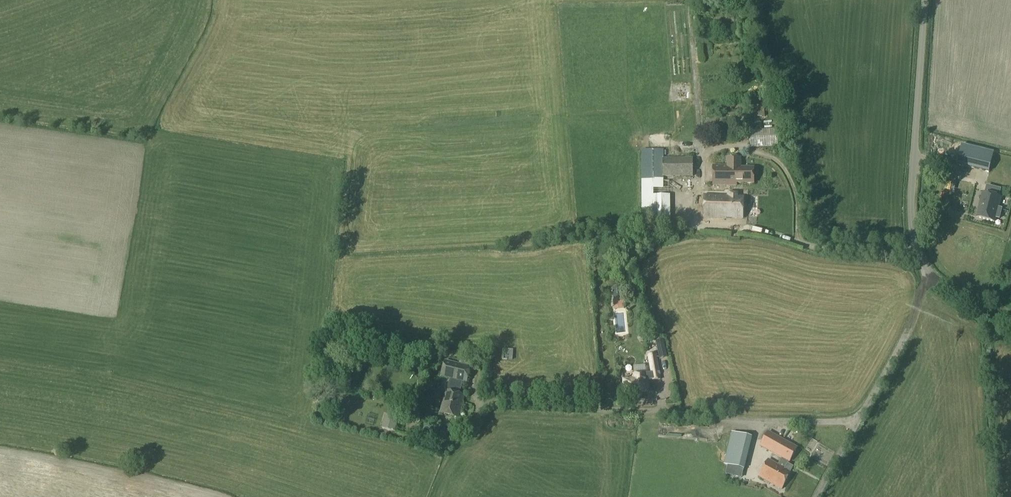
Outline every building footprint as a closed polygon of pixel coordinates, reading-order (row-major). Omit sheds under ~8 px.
[(710,55),(710,43),(700,43),(701,55),(710,55)] [(752,119),(765,117),(763,108),(751,109),(752,119)] [(749,127),(750,149),(778,146),(776,125),(749,127)] [(988,173),(994,153),(961,145),(956,165),(988,173)] [(662,159),(663,159),(663,151),(641,151),(642,221),(670,220),(670,182),(663,182),(663,178),(662,159)] [(663,178),(693,178),(693,159),(663,159),(662,159),(663,178)] [(740,159),(727,159),(727,166),(712,166),(713,186),(736,186),(736,184),(753,184),(753,169),(740,169),(740,159)] [(999,219),(1001,210),(997,209),(1000,198),(998,198),(1000,190),(986,187),(984,195),(982,194),(976,218),(994,223),(995,219),(999,219)] [(704,197),(704,219),(742,219),(742,198),(737,198),(737,194),(729,194),(729,197),(704,197)] [(977,258),(977,246),(960,246),(960,257),(977,258)] [(655,342),(659,358),(666,356),(663,340),(655,342)] [(646,374),(647,381),(653,381),(654,382),(661,381),(657,355),(648,356),(650,374),(646,374)] [(467,384),(471,368),(444,361),(440,378),(455,381),(452,394),(446,392),(440,414),(458,419),(463,397),(459,396),(462,383),(467,384)] [(627,379),(625,379),(625,380),(622,380),(624,393),(633,392),(633,393),(648,391),(646,374),(632,376),(633,379),(627,380),(627,379)] [(598,410),(606,410),(605,401),(598,401),(598,410)] [(394,433),(398,419),(383,415),(379,429),(394,433)] [(450,424),(439,422),(436,436),(446,438),(450,424)] [(787,426),(783,436),(789,439),(794,429),(787,426)] [(759,447),(781,459),(789,463),(797,449),(767,432),(759,447)] [(744,470),(751,438),(732,433),(724,465),(728,466),(726,474),(733,476),(735,467),(744,470)] [(789,463),(781,459),(777,466),(768,461),(758,478),(781,490),(791,473),(790,473),(792,468),(787,465),(788,463),(789,463)]
